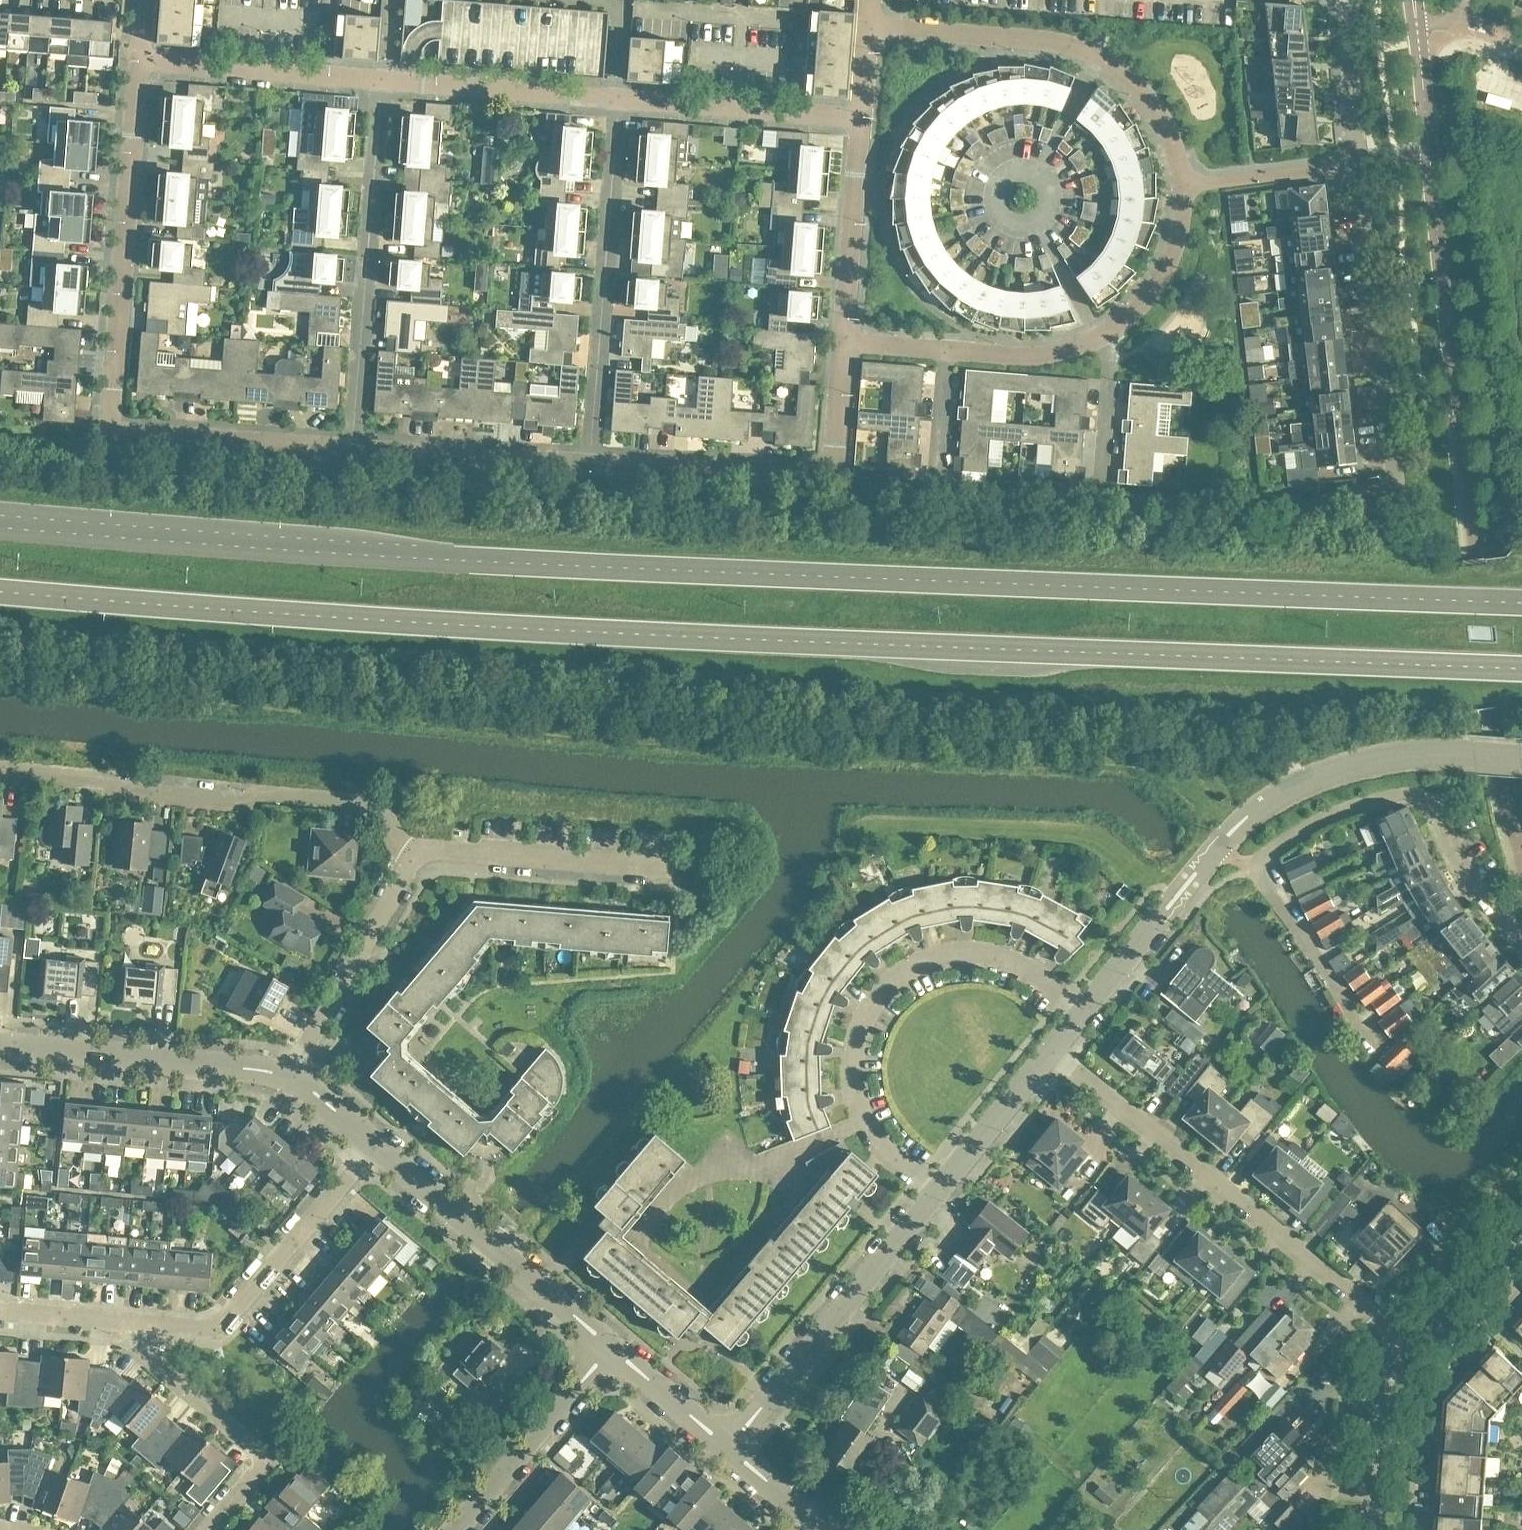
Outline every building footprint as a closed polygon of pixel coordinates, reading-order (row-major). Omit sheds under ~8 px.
[(204,0),(160,0),(157,43),(200,46),(204,0)] [(609,12),(463,0),(405,0),(400,62),(604,78),(609,12)] [(791,0),(760,0),(759,7),(790,10),(791,0)] [(790,10),(808,11),(809,0),(791,0),(790,10)] [(1303,7),(1302,5),(1246,0),(1245,9),(1265,10),(1267,30),(1306,33),(1303,7)] [(847,98),(854,13),(811,9),(804,95),(847,98)] [(10,13),(0,12),(0,49),(7,49),(10,13)] [(28,51),(31,14),(10,13),(7,49),(28,51)] [(377,60),(381,17),(337,13),(334,57),(377,60)] [(48,53),(51,16),(31,14),(28,51),(48,53)] [(68,54),(71,17),(51,16),(48,53),(68,54)] [(88,66),(89,56),(92,19),(71,17),(68,54),(68,65),(88,66)] [(113,58),(115,38),(111,37),(113,21),(92,19),(89,56),(113,58)] [(1309,60),(1306,34),(1306,33),(1267,30),(1249,29),(1248,36),(1268,38),(1270,57),(1309,60)] [(670,84),(674,40),(630,36),(627,80),(670,84)] [(1312,87),(1309,61),(1309,60),(1270,57),(1252,56),(1251,64),(1271,65),(1274,84),(1312,87)] [(1043,103),(1049,68),(1023,63),(1023,65),(1024,101),(1043,103)] [(1024,101),(1023,65),(998,65),(998,68),(1005,103),(1024,101)] [(1062,108),(1075,76),(1050,65),(1049,68),(1043,103),(1062,108)] [(1005,103),(998,68),(972,73),(973,76),(987,108),(1005,103)] [(987,108),(973,76),(949,86),(950,88),(970,117),(987,108)] [(212,111),(214,85),(189,83),(188,98),(165,96),(163,120),(203,123),(204,111),(212,111)] [(1315,114),(1312,88),(1312,87),(1274,84),(1255,83),(1254,91),(1274,92),(1277,111),(1315,114)] [(1092,129),(1117,104),(1098,85),(1097,86),(1077,116),(1073,122),(1087,134),(1092,129)] [(44,100),(45,88),(33,87),(33,99),(44,100)] [(56,100),(57,89),(45,88),(44,100),(56,100)] [(970,117),(950,88),(928,102),(930,104),(956,129),(970,117)] [(15,103),(16,92),(4,91),(3,102),(15,103)] [(85,103),(86,92),(74,91),(73,102),(85,103)] [(97,104),(98,93),(86,92),(85,103),(97,104)] [(354,135),(356,112),(333,110),(335,95),(303,92),(302,109),(303,109),(302,131),(354,135)] [(440,142),(442,120),(450,121),(451,104),(426,102),(425,117),(402,115),(400,139),(440,142)] [(1133,124),(1119,102),(1117,104),(1092,129),(1104,144),(1133,124)] [(956,129),(930,104),(912,123),(914,124),(944,144),(956,129)] [(48,142),(55,143),(96,146),(98,123),(75,121),(76,108),(50,106),(48,142)] [(1318,143),(1315,115),(1315,114),(1277,111),(1258,110),(1257,118),(1278,119),(1281,147),(1300,145),(1300,141),(1318,143)] [(592,154),(594,131),(571,129),(572,114),(546,111),(545,128),(553,129),(552,151),(592,154)] [(262,116),(262,128),(263,128),(274,129),(274,122),(270,116),(262,116)] [(208,162),(210,137),(202,136),(203,123),(163,120),(161,143),(184,145),(183,160),(208,162)] [(677,160),(686,161),(689,123),(663,121),(662,136),(639,134),(637,158),(677,161),(677,160)] [(1145,147),(1136,122),(1133,124),(1104,144),(1113,160),(1145,147)] [(1024,137),(1024,123),(1014,124),(1016,138),(1024,137)] [(1032,138),(1033,124),(1024,123),(1024,137),(1032,138)] [(1252,145),(1279,144),(1277,123),(1251,124),(1252,145)] [(944,144),(914,124),(899,146),(902,147),(935,160),(944,144)] [(1009,139),(1005,126),(996,129),(1001,142),(1009,139)] [(1047,142),(1052,129),(1043,126),(1039,139),(1047,142)] [(1001,142),(996,129),(987,134),(994,146),(1001,142)] [(829,173),(831,149),(808,148),(809,132),(778,130),(776,147),(791,148),(789,170),(829,173)] [(352,158),(354,135),(302,131),(300,131),(297,169),(303,170),(328,172),(330,157),(352,158)] [(438,164),(440,142),(400,139),(398,162),(421,164),(420,179),(445,181),(447,164),(438,164)] [(988,149),(979,139),(972,145),(981,155),(988,149)] [(1057,147),(1066,155),(1073,148),(1063,139),(1057,147)] [(95,169),(96,146),(55,143),(54,158),(40,159),(39,178),(70,180),(71,167),(95,169)] [(484,145),(483,158),(498,159),(499,146),(484,145)] [(981,155),(972,145),(966,152),(976,161),(981,155)] [(1153,171),(1148,145),(1145,147),(1113,160),(1118,178),(1153,171)] [(929,178),(935,160),(902,147),(892,171),(894,172),(929,178)] [(1085,156),(1079,149),(1069,157),(1074,164),(1085,156)] [(590,177),(592,154),(552,151),(543,150),(543,161),(541,160),(539,163),(538,166),(537,168),(537,169),(538,172),(538,173),(539,175),(541,175),(540,188),(566,190),(567,176),(590,177)] [(1090,165),(1085,156),(1074,164),(1078,171),(1090,165)] [(676,183),(677,161),(637,158),(636,181),(658,183),(657,198),(689,200),(690,184),(676,183)] [(207,200),(209,179),(213,179),(214,162),(208,162),(183,160),(181,175),(159,173),(157,196),(207,200)] [(968,174),(972,167),(960,160),(956,169),(968,174)] [(966,182),(968,174),(956,169),(953,178),(966,182)] [(348,212),(350,188),(327,187),(328,172),(303,170),(302,186),(310,187),(308,209),(348,212)] [(803,209),(804,194),(827,196),(829,173),(789,170),(788,183),(773,182),(772,207),(777,207),(803,209)] [(1156,197),(1156,171),(1153,171),(1118,178),(1120,197),(1156,197)] [(927,197),(929,178),(894,172),(889,198),(892,198),(927,197)] [(1096,183),(1094,174),(1080,178),(1083,186),(1096,183)] [(91,218),(93,195),(69,193),(70,180),(39,178),(38,191),(42,191),(41,213),(36,213),(91,218)] [(451,181),(445,181),(420,179),(419,194),(396,192),(394,215),(434,219),(448,220),(451,181)] [(1097,192),(1096,183),(1083,186),(1084,194),(1097,192)] [(1290,217),(1327,213),(1324,185),(1275,191),(1278,218),(1290,217)] [(586,231),(587,207),(565,205),(566,190),(540,188),(539,205),(547,206),(546,227),(586,231)] [(964,197),(964,189),(951,188),(950,197),(964,197)] [(259,193),(258,203),(275,204),(276,194),(259,193)] [(737,194),(736,206),(747,207),(748,199),(744,195),(737,194)] [(204,239),(207,200),(157,196),(155,220),(178,222),(177,237),(204,239)] [(929,216),(927,197),(892,198),(892,224),(894,223),(929,216)] [(964,206),(964,197),(950,197),(951,207),(964,206)] [(1153,223),(1158,197),(1156,197),(1120,197),(1119,216),(1153,223)] [(680,240),(682,217),(687,217),(689,200),(657,198),(656,213),(633,211),(631,234),(671,237),(671,239),(680,240)] [(1096,212),(1097,202),(1084,201),(1083,209),(1096,212)] [(322,248),(324,233),(346,235),(348,212),(308,209),(294,207),(291,246),(322,248)] [(823,250),(825,226),(802,224),(803,209),(777,207),(776,233),(784,233),(783,246),(823,250)] [(1093,221),(1096,212),(1083,209),(1080,217),(1093,221)] [(968,220),(966,212),(953,216),(955,226),(968,220)] [(89,241),(91,218),(36,213),(33,249),(64,252),(65,239),(89,241)] [(1280,237),(1329,231),(1327,213),(1290,217),(1278,218),(1275,219),(1276,226),(1267,228),(1268,239),(1280,237)] [(432,240),(434,219),(394,215),(392,239),(415,241),(414,256),(439,258),(441,241),(432,240)] [(935,234),(929,216),(894,223),(900,249),(902,248),(935,234)] [(1146,247),(1156,223),(1153,223),(1119,216),(1113,234),(1146,247)] [(972,228),(968,220),(955,226),(960,234),(972,228)] [(1085,238),(1090,230),(1078,223),(1074,231),(1085,238)] [(584,254),(586,231),(546,227),(545,241),(536,240),(535,256),(534,264),(534,265),(560,267),(561,252),(584,254)] [(1085,238),(1074,231),(1069,237),(1079,246),(1085,238)] [(1233,240),(1249,239),(1248,231),(1232,232),(1233,240)] [(1331,244),(1329,231),(1280,237),(1282,255),(1331,249),(1331,244)] [(238,233),(238,241),(250,241),(250,234),(238,233)] [(680,240),(671,239),(671,237),(631,234),(629,258),(652,259),(651,275),(683,277),(686,240),(680,240)] [(914,271),(944,251),(935,234),(902,248),(912,272),(914,271)] [(972,250),(981,240),(976,234),(966,242),(972,250)] [(1134,270),(1148,248),(1146,247),(1113,234),(1104,251),(1134,270)] [(979,256),(988,245),(981,240),(972,250),(979,256)] [(191,267),(193,245),(153,242),(151,266),(174,268),(173,282),(173,283),(204,286),(204,285),(206,268),(191,267)] [(1072,252),(1064,242),(1057,247),(1065,259),(1072,252)] [(821,273),(823,250),(783,246),(782,260),(767,258),(765,284),(797,286),(798,271),(821,273)] [(1253,258),(1252,247),(1234,249),(1235,260),(1253,258)] [(64,252),(33,249),(31,268),(45,271),(44,286),(85,290),(87,266),(63,265),(64,252)] [(996,266),(1001,253),(993,249),(987,261),(996,266)] [(1333,262),(1331,249),(1282,255),(1284,272),(1333,267),(1333,262)] [(343,281),(345,257),(307,254),(307,252),(289,251),(290,253),(290,255),(290,258),(290,259),(289,262),(288,265),(287,267),(286,269),(284,272),(282,274),(280,276),(279,277),(276,278),(273,279),(272,290),(272,291),(319,295),(319,294),(320,279),(343,281)] [(931,291),(956,265),(944,251),(914,271),(929,293),(931,291)] [(1117,290),(1136,272),(1134,270),(1104,251),(1092,265),(1117,290)] [(1005,268),(1009,255),(1001,253),(996,266),(1005,268)] [(1052,266),(1047,253),(1039,256),(1043,269),(1052,266)] [(524,255),(524,263),(534,264),(535,256),(524,255)] [(1024,271),(1024,257),(1016,257),(1014,270),(1024,271)] [(1033,270),(1032,257),(1024,257),(1024,271),(1033,270)] [(1254,269),(1253,258),(1235,260),(1237,271),(1254,269)] [(1260,262),(1262,273),(1277,270),(1275,259),(1260,262)] [(442,304),(444,279),(429,278),(430,264),(390,261),(389,285),(411,286),(410,301),(410,302),(442,304)] [(951,307),(970,277),(956,265),(931,291),(949,310),(951,307)] [(1117,290),(1092,265),(1077,278),(1097,307),(1119,292),(1117,290)] [(1335,280),(1333,267),(1284,272),(1286,290),(1335,285),(1335,280)] [(730,269),(730,279),(741,280),(741,275),(736,269),(730,269)] [(556,313),(557,298),(580,300),(582,276),(534,272),(532,296),(519,295),(519,297),(518,310),(531,311),(556,313)] [(1255,294),(1254,285),(1253,276),(1237,278),(1239,295),(1255,294)] [(252,277),(251,287),(264,287),(264,278),(252,277)] [(974,319),(987,286),(970,277),(951,307),(973,322),(974,319)] [(475,279),(475,290),(487,291),(488,280),(475,279)] [(679,323),(681,298),(667,297),(668,283),(628,280),(626,304),(649,305),(647,320),(647,321),(679,323)] [(196,334),(198,302),(210,303),(211,300),(212,285),(204,285),(204,286),(173,283),(173,282),(150,281),(147,318),(168,319),(167,333),(186,335),(186,334),(196,334)] [(212,285),(211,300),(218,301),(219,286),(212,285)] [(1300,306),(1337,302),(1335,285),(1286,290),(1287,298),(1279,299),(1280,309),(1301,307),(1300,306)] [(83,313),(85,290),(44,286),(43,301),(29,303),(27,324),(27,325),(58,328),(58,327),(59,311),(83,313)] [(998,327),(1005,292),(987,286),(974,319),(998,330),(998,327)] [(1076,322),(1062,286),(1043,292),(1050,327),(1076,322)] [(339,333),(341,296),(319,294),(319,295),(272,291),(272,290),(268,290),(266,308),(310,311),(308,344),(317,345),(318,331),(339,333)] [(768,330),(793,332),(794,317),(817,319),(819,295),(771,291),(769,313),(768,330)] [(1024,329),(1024,294),(1005,292),(998,327),(1024,332),(1024,329)] [(1050,327),(1043,292),(1024,294),(1024,329),(1050,329),(1050,327)] [(421,353),(422,339),(424,339),(425,321),(448,322),(449,304),(442,304),(410,302),(410,301),(387,299),(384,337),(397,338),(396,351),(397,351),(397,352),(413,353),(413,352),(421,353)] [(1258,314),(1256,302),(1240,304),(1241,316),(1258,314)] [(1339,315),(1337,302),(1300,306),(1301,307),(1301,315),(1276,318),(1277,326),(1286,325),(1286,326),(1339,320),(1339,315)] [(579,315),(556,313),(531,311),(518,310),(497,309),(495,326),(548,330),(546,350),(530,348),(529,361),(545,362),(545,363),(561,365),(561,364),(563,364),(564,351),(576,352),(579,315)] [(1259,325),(1258,314),(1241,316),(1243,327),(1259,325)] [(686,323),(679,323),(647,321),(647,320),(625,318),(622,355),(642,357),(641,371),(650,372),(653,339),(685,341),(685,340),(686,325),(686,323)] [(1288,344),(1341,338),(1339,320),(1286,326),(1288,344)] [(48,359),(47,372),(47,373),(78,375),(82,329),(58,327),(58,328),(27,325),(27,324),(0,322),(0,347),(19,349),(19,344),(55,347),(54,360),(48,359)] [(231,324),(230,338),(241,338),(242,325),(231,324)] [(686,325),(685,340),(697,341),(698,326),(686,325)] [(813,371),(816,334),(793,332),(768,330),(754,329),(753,347),(785,349),(783,368),(776,367),(774,381),(782,381),(782,382),(799,384),(800,383),(801,370),(813,371)] [(190,362),(190,357),(176,356),(176,353),(158,351),(160,332),(142,331),(137,392),(174,395),(174,391),(188,392),(190,362)] [(178,336),(178,344),(181,348),(190,349),(190,337),(178,336)] [(1260,347),(1259,336),(1244,338),(1245,349),(1260,347)] [(190,362),(188,392),(201,393),(200,397),(237,400),(242,339),(241,338),(230,338),(224,337),(222,365),(190,362)] [(1290,362),(1343,356),(1341,338),(1288,344),(1290,361),(1290,362)] [(287,400),(290,359),(286,358),(282,359),(279,360),(277,363),(276,366),(275,373),(257,372),(259,340),(242,339),(237,400),(273,403),(274,399),(287,400)] [(337,408),(342,347),(324,345),(322,377),(304,376),(304,368),(303,365),(302,362),(299,360),(296,359),(290,359),(287,400),(300,401),(300,405),(337,408)] [(1245,349),(1247,362),(1263,360),(1262,347),(1260,347),(1245,349)] [(396,365),(397,352),(397,351),(396,351),(379,350),(374,411),(411,414),(411,410),(425,411),(427,378),(414,377),(414,372),(395,371),(396,365)] [(731,355),(720,357),(722,369),(733,367),(731,355)] [(474,419),(479,357),(462,356),(459,388),(441,387),(443,371),(428,370),(427,378),(425,411),(438,412),(438,416),(474,419)] [(1305,378),(1345,373),(1343,356),(1290,362),(1290,361),(1288,361),(1290,379),(1305,378)] [(511,422),(512,402),(526,403),(526,393),(494,391),(497,359),(479,357),(474,419),(511,422)] [(921,403),(924,365),(862,361),(861,379),(893,381),(890,413),(890,414),(916,416),(916,415),(917,402),(921,403)] [(574,427),(579,365),(563,364),(561,364),(561,365),(560,386),(530,384),(530,394),(526,393),(526,403),(525,419),(538,420),(537,424),(574,427)] [(1264,378),(1262,365),(1247,367),(1249,380),(1264,378)] [(662,427),(663,422),(665,397),(652,396),(651,403),(631,402),(634,370),(616,368),(611,430),(648,433),(649,426),(662,427)] [(78,375),(47,373),(47,372),(2,369),(2,372),(0,388),(0,392),(0,393),(15,395),(15,390),(51,392),(50,405),(44,405),(43,419),(74,422),(78,375)] [(1026,392),(1027,374),(966,369),(963,406),(967,406),(966,419),(966,420),(992,422),(994,390),(1026,392)] [(1347,386),(1345,373),(1305,378),(1306,389),(1297,390),(1298,396),(1347,391),(1347,386)] [(1085,416),(1088,379),(1027,374),(1026,392),(1057,395),(1054,427),(1080,429),(1080,428),(1081,415),(1085,416)] [(711,438),(716,376),(699,375),(696,407),(678,405),(678,398),(665,397),(663,422),(676,423),(675,435),(711,438)] [(748,441),(750,421),(763,422),(764,412),(731,410),(734,378),(716,376),(711,438),(748,441)] [(1191,405),(1192,387),(1130,382),(1127,419),(1132,420),(1131,432),(1131,433),(1156,435),(1156,434),(1159,402),(1191,405)] [(1264,382),(1248,384),(1250,402),(1266,400),(1264,382)] [(812,446),(817,384),(800,383),(799,384),(796,415),(777,413),(778,406),(765,405),(764,412),(763,422),(762,430),(776,431),(775,443),(812,446)] [(1298,396),(1300,414),(1311,413),(1349,409),(1347,391),(1298,396)] [(1266,414),(1264,400),(1251,402),(1253,415),(1266,414)] [(1291,434),(1351,427),(1349,409),(1311,413),(1312,422),(1302,423),(1302,422),(1290,423),(1291,434)] [(917,453),(920,415),(916,415),(916,416),(890,414),(890,413),(858,410),(857,428),(889,431),(886,464),(912,466),(913,452),(917,453)] [(1023,424),(992,422),(966,420),(966,419),(962,419),(959,456),(964,456),(962,470),(988,472),(990,439),(1022,442),(1023,424)] [(1081,466),(1084,428),(1080,428),(1080,429),(1054,427),(1023,424),(1022,442),(1053,444),(1050,477),(1076,479),(1077,465),(1081,466)] [(1268,435),(1267,424),(1254,426),(1255,437),(1268,435)] [(1353,440),(1351,427),(1291,434),(1292,443),(1278,444),(1279,452),(1293,451),(1353,445),(1353,440)] [(1187,455),(1188,437),(1156,434),(1156,435),(1131,433),(1131,432),(1126,432),(1123,469),(1128,469),(1127,483),(1152,485),(1155,452),(1187,455)] [(1316,467),(1355,463),(1353,445),(1293,451),(1293,453),(1284,453),(1288,487),(1318,483),(1316,467)] [(1325,504),(1325,494),(1311,493),(1311,504),(1325,504)] [(88,863),(91,834),(92,825),(79,823),(81,807),(52,804),(50,828),(46,828),(45,829),(44,829),(42,830),(41,831),(40,833),(39,835),(39,836),(39,837),(40,839),(41,840),(42,842),(43,843),(45,843),(48,844),(48,842),(64,844),(62,861),(88,863)] [(1416,825),(1407,805),(1366,823),(1375,843),(1385,839),(1392,836),(1416,825)] [(164,857),(167,833),(148,831),(149,823),(120,820),(116,860),(145,863),(146,855),(164,857)] [(15,827),(0,825),(0,856),(12,857),(15,827)] [(1393,856),(1423,842),(1416,825),(1392,836),(1385,839),(1389,848),(1376,854),(1376,863),(1393,856)] [(229,885),(246,839),(222,830),(215,850),(202,849),(203,836),(183,834),(181,858),(202,860),(210,863),(205,876),(206,877),(200,892),(216,898),(222,883),(229,885)] [(351,875),(355,835),(315,831),(311,871),(351,875)] [(1395,864),(1399,872),(1430,857),(1423,842),(1393,856),(1376,863),(1371,865),(1375,873),(1395,864)] [(1318,868),(1311,854),(1284,866),(1291,881),(1318,868)] [(1430,857),(1399,872),(1389,878),(1394,886),(1377,896),(1377,905),(1409,888),(1438,871),(1430,857)] [(1324,882),(1318,868),(1291,881),(1297,894),(1324,882)] [(1417,904),(1446,885),(1438,871),(1409,888),(1377,905),(1378,914),(1390,906),(1390,908),(1412,896),(1417,904)] [(992,922),(998,882),(977,879),(976,884),(970,884),(954,885),(953,879),(933,884),(941,923),(966,918),(989,921),(992,922)] [(321,927),(299,914),(300,912),(296,909),(303,897),(277,882),(265,903),(283,913),(271,935),(283,942),(284,940),(307,953),(321,927)] [(1042,938),(1061,903),(1042,893),(1039,898),(1018,891),(1019,885),(998,882),(992,922),(1018,926),(1029,932),(1042,938)] [(1123,899),(1131,889),(1124,883),(1116,893),(1123,899)] [(941,923),(933,884),(911,888),(912,893),(892,901),(889,897),(871,908),(892,942),(914,928),(926,926),(941,923)] [(1427,917),(1455,898),(1446,885),(1417,904),(1409,909),(1414,917),(1404,924),(1377,939),(1376,952),(1410,929),(1427,917)] [(162,888),(148,887),(145,912),(159,914),(162,888)] [(1308,918),(1333,905),(1326,892),(1301,905),(1308,918)] [(1436,931),(1464,911),(1464,910),(1464,911),(1455,898),(1427,917),(1410,929),(1376,952),(1404,933),(1410,941),(1423,932),(1427,937),(1436,930),(1436,931)] [(667,951),(670,915),(653,913),(652,918),(625,916),(625,910),(593,907),(592,913),(565,911),(565,905),(532,902),(532,908),(476,904),(490,936),(514,938),(514,943),(532,945),(532,940),(560,942),(559,947),(652,954),(652,949),(667,951)] [(1086,925),(1077,918),(1079,913),(1061,903),(1042,938),(1064,951),(1069,956),(1085,942),(1078,935),(1086,925)] [(0,926),(25,928),(27,907),(2,904),(0,926)] [(438,1004),(477,958),(474,955),(490,936),(476,904),(440,947),(435,943),(414,967),(419,971),(411,981),(438,1004)] [(853,977),(869,956),(892,942),(871,908),(853,919),(855,923),(851,928),(839,938),(835,935),(821,952),(853,977)] [(1312,923),(1321,939),(1341,927),(1352,920),(1346,911),(1339,916),(1335,909),(1312,923)] [(1415,947),(1427,961),(1428,960),(1448,945),(1448,944),(1475,924),(1464,911),(1436,931),(1415,947)] [(1459,958),(1485,937),(1475,924),(1448,944),(1448,945),(1428,960),(1427,961),(1437,974),(1441,972),(1445,969),(1459,958)] [(1341,927),(1321,939),(1320,939),(1326,949),(1347,937),(1341,927)] [(10,971),(13,936),(0,935),(0,970),(10,971)] [(1441,972),(1437,974),(1445,982),(1456,973),(1464,983),(1472,976),(1473,975),(1473,976),(1491,959),(1497,953),(1496,952),(1497,951),(1491,944),(1485,937),(1459,958),(1445,969),(1441,972)] [(1244,994),(1211,968),(1212,966),(1214,964),(1215,962),(1215,961),(1215,960),(1215,958),(1215,957),(1215,955),(1215,954),(1214,952),(1213,951),(1212,950),(1211,949),(1209,948),(1207,947),(1205,947),(1203,947),(1201,947),(1198,948),(1196,949),(1195,950),(1194,951),(1160,993),(1199,1024),(1200,1023),(1196,1020),(1218,993),(1220,994),(1222,995),(1223,995),(1225,995),(1228,996),(1230,995),(1232,994),(1234,993),(1235,993),(1237,991),(1243,995),(1244,994)] [(1491,990),(1513,971),(1514,969),(1497,951),(1496,952),(1497,953),(1491,959),(1473,976),(1473,975),(1472,976),(1464,983),(1462,984),(1460,982),(1451,989),(1459,998),(1461,996),(1471,1008),(1478,1002),(1491,990)] [(828,1022),(837,997),(853,977),(821,952),(808,968),(813,971),(802,991),(787,986),(780,1006),(790,1010),(828,1022)] [(95,996),(97,962),(84,961),(84,955),(66,954),(65,959),(42,958),(38,998),(57,999),(57,995),(81,997),(82,994),(95,996)] [(1344,965),(1337,954),(1327,960),(1334,971),(1344,965)] [(175,1003),(178,972),(164,971),(165,965),(146,963),(145,968),(121,965),(117,1005),(136,1007),(137,1002),(161,1004),(161,1002),(175,1003)] [(1360,963),(1343,975),(1354,990),(1371,978),(1360,963)] [(270,1017),(288,985),(294,975),(281,967),(275,977),(273,976),(270,982),(247,969),(227,1005),(251,1019),(256,1009),(270,1017)] [(1521,1003),(1521,978),(1521,979),(1513,971),(1491,990),(1478,1002),(1478,1003),(1488,994),(1491,998),(1512,1020),(1521,1011),(1521,1009),(1519,1006),(1521,1003)] [(1242,976),(1237,983),(1243,988),(1248,983),(1251,979),(1244,973),(1242,976)] [(1377,978),(1356,994),(1364,1005),(1385,990),(1377,978)] [(410,1040),(405,1036),(433,1003),(436,1006),(438,1004),(411,981),(401,992),(397,989),(366,1025),(382,1039),(378,1043),(377,1049),(379,1055),(383,1058),(370,1074),(406,1105),(409,1101),(420,1110),(443,1083),(431,1072),(427,1076),(407,1058),(411,1053),(408,1051),(407,1043),(410,1040)] [(1380,1013),(1397,1000),(1398,996),(1392,987),(1372,1002),(1380,1013)] [(198,1013),(200,993),(184,992),(182,1012),(198,1013)] [(1390,1036),(1411,1020),(1400,1005),(1379,1021),(1390,1036)] [(1172,1008),(1165,1018),(1196,1042),(1203,1033),(1172,1008)] [(821,1074),(820,1047),(828,1022),(790,1010),(783,1030),(788,1030),(787,1038),(785,1053),(780,1054),(780,1075),(821,1074)] [(1511,1035),(1521,1046),(1521,1025),(1511,1035)] [(1167,1060),(1130,1030),(1109,1056),(1133,1075),(1141,1066),(1154,1076),(1167,1060)] [(509,1040),(501,1050),(507,1055),(515,1046),(509,1040)] [(1387,1088),(1412,1065),(1405,1057),(1411,1052),(1399,1041),(1380,1059),(1369,1070),(1387,1088)] [(512,1150),(543,1114),(539,1111),(547,1101),(554,1106),(555,1104),(557,1101),(558,1099),(560,1097),(561,1094),(562,1092),(562,1089),(563,1086),(563,1083),(563,1082),(563,1081),(563,1078),(563,1075),(562,1073),(561,1069),(560,1066),(559,1063),(557,1060),(556,1058),(554,1055),(551,1053),(546,1048),(508,1089),(512,1093),(494,1113),(490,1110),(488,1113),(480,1114),(477,1111),(473,1115),(453,1097),(456,1094),(443,1083),(420,1110),(430,1119),(427,1123),(463,1154),(477,1138),(481,1142),(487,1143),(492,1141),(496,1137),(512,1150)] [(1179,1075),(1189,1083),(1207,1061),(1197,1053),(1179,1075)] [(1299,1063),(1291,1073),(1301,1081),(1310,1071),(1299,1063)] [(1228,1104),(1218,1096),(1231,1081),(1210,1064),(1192,1085),(1203,1094),(1185,1117),(1205,1133),(1228,1104)] [(794,1140),(831,1125),(821,1100),(821,1074),(780,1075),(781,1096),(786,1096),(791,1118),(786,1120),(794,1140)] [(26,1082),(0,1080),(0,1101),(24,1104),(26,1082)] [(1256,1137),(1273,1115),(1281,1106),(1272,1099),(1270,1102),(1258,1093),(1253,1099),(1251,1097),(1238,1113),(1228,1104),(1205,1133),(1225,1150),(1243,1127),(1256,1137)] [(51,1096),(50,1106),(59,1107),(60,1096),(51,1096)] [(24,1104),(0,1101),(0,1122),(22,1124),(24,1104)] [(83,1142),(86,1109),(87,1104),(76,1103),(65,1102),(62,1140),(83,1142)] [(104,1144),(108,1106),(98,1105),(87,1104),(86,1109),(83,1142),(104,1144)] [(58,1117),(59,1107),(50,1106),(49,1116),(58,1117)] [(124,1155),(125,1146),(128,1113),(129,1108),(118,1107),(108,1106),(104,1144),(103,1153),(124,1155)] [(146,1148),(150,1110),(140,1109),(129,1108),(128,1113),(125,1146),(146,1148)] [(166,1159),(170,1117),(171,1112),(160,1111),(150,1110),(146,1148),(145,1157),(166,1159)] [(187,1161),(187,1160),(192,1114),(181,1113),(171,1112),(170,1117),(166,1159),(187,1161)] [(209,1162),(212,1121),(212,1116),(201,1115),(202,1115),(192,1114),(187,1160),(209,1162)] [(246,1158),(271,1129),(263,1122),(254,1115),(251,1119),(246,1125),(230,1123),(219,1135),(219,1147),(228,1155),(234,1148),(246,1158)] [(1082,1159),(1088,1153),(1078,1145),(1084,1139),(1057,1118),(1031,1150),(1035,1154),(1034,1155),(1034,1156),(1028,1163),(1059,1189),(1072,1172),(1081,1179),(1091,1167),(1082,1159)] [(22,1124),(0,1122),(0,1144),(20,1145),(22,1124)] [(262,1171),(283,1146),(286,1143),(278,1136),(278,1135),(271,1129),(246,1158),(236,1170),(244,1177),(254,1165),(262,1171)] [(674,1173),(686,1159),(655,1133),(594,1204),(601,1211),(592,1222),(603,1232),(606,1228),(614,1235),(621,1228),(670,1170),(674,1173)] [(1275,1194),(1299,1164),(1308,1153),(1293,1141),(1287,1148),(1270,1133),(1249,1159),(1259,1167),(1254,1174),(1268,1184),(1266,1187),(1275,1194)] [(47,1137),(46,1148),(55,1149),(56,1138),(47,1137)] [(730,1348),(830,1230),(851,1206),(848,1204),(854,1196),(856,1197),(857,1196),(859,1197),(867,1187),(866,1185),(867,1184),(868,1185),(877,1175),(876,1174),(877,1172),(865,1162),(864,1164),(863,1162),(864,1161),(852,1151),(851,1152),(850,1151),(847,1154),(841,1142),(806,1162),(814,1178),(822,1184),(774,1240),(770,1237),(747,1264),(751,1267),(709,1316),(702,1324),(706,1328),(730,1348)] [(278,1185),(303,1156),(295,1149),(295,1150),(286,1143),(283,1146),(262,1171),(271,1179),(260,1191),(267,1197),(278,1185)] [(20,1145),(0,1144),(0,1165),(18,1166),(20,1145)] [(54,1159),(55,1149),(46,1148),(45,1158),(54,1159)] [(294,1199),(316,1174),(315,1174),(318,1170),(310,1163),(303,1156),(278,1185),(294,1199)] [(1314,1212),(1335,1186),(1323,1177),(1320,1182),(1299,1164),(1275,1194),(1283,1201),(1285,1199),(1299,1210),(1304,1203),(1314,1212)] [(25,1173),(17,1173),(18,1166),(0,1165),(0,1186),(24,1188),(25,1173)] [(59,1171),(58,1177),(58,1186),(68,1187),(70,1172),(59,1171)] [(1125,1221),(1148,1192),(1128,1175),(1110,1198),(1098,1188),(1080,1210),(1102,1228),(1115,1212),(1125,1221)] [(209,1185),(217,1192),(223,1185),(215,1178),(209,1185)] [(51,1191),(52,1180),(43,1180),(42,1190),(51,1191)] [(90,1189),(100,1190),(101,1181),(90,1180),(90,1189)] [(111,1182),(101,1181),(100,1190),(110,1191),(111,1182)] [(195,1190),(194,1199),(209,1200),(217,1192),(209,1185),(205,1182),(198,1190),(195,1190)] [(131,1193),(142,1194),(143,1185),(132,1184),(131,1193)] [(153,1186),(143,1185),(142,1194),(152,1195),(153,1186)] [(231,1192),(223,1185),(217,1192),(225,1199),(231,1192)] [(173,1197),(184,1198),(185,1189),(174,1188),(173,1197)] [(195,1190),(185,1189),(184,1198),(194,1199),(195,1190)] [(1351,1199),(1341,1191),(1324,1212),(1334,1220),(1351,1199)] [(59,1201),(69,1202),(70,1193),(60,1192),(59,1201)] [(1150,1231),(1169,1208),(1148,1192),(1125,1221),(1142,1234),(1128,1251),(1144,1264),(1163,1241),(1150,1231)] [(81,1194),(70,1193),(69,1202),(80,1203),(81,1194)] [(27,1194),(26,1207),(37,1208),(38,1195),(27,1194)] [(101,1205),(111,1206),(112,1197),(102,1196),(101,1205)] [(122,1198),(112,1197),(111,1206),(122,1207),(122,1198)] [(1426,1231),(1391,1199),(1369,1222),(1404,1255),(1426,1231)] [(143,1209),(153,1210),(154,1201),(143,1200),(143,1209)] [(164,1202),(154,1201),(153,1210),(163,1211),(164,1202)] [(1028,1232),(990,1201),(970,1226),(972,1228),(957,1247),(959,1249),(948,1262),(945,1259),(936,1271),(949,1281),(943,1289),(954,1297),(980,1266),(978,1264),(993,1245),(1008,1258),(1028,1232)] [(184,1213),(195,1214),(196,1205),(185,1204),(184,1213)] [(206,1206),(196,1205),(195,1214),(205,1215),(206,1206)] [(241,1212),(249,1219),(255,1212),(247,1205),(241,1212)] [(12,1206),(11,1216),(20,1217),(21,1207),(12,1206)] [(263,1219),(255,1212),(249,1219),(257,1226),(263,1219)] [(1055,1234),(1067,1219),(1061,1213),(1049,1228),(1055,1234)] [(19,1227),(20,1217),(11,1216),(10,1227),(19,1227)] [(408,1240),(383,1219),(382,1220),(379,1216),(371,1225),(365,1220),(359,1227),(394,1257),(408,1240)] [(1404,1255),(1369,1222),(1355,1237),(1367,1248),(1359,1257),(1382,1279),(1404,1255)] [(10,1227),(9,1237),(18,1238),(19,1227),(10,1227)] [(42,1270),(45,1237),(46,1229),(46,1228),(25,1227),(20,1273),(31,1274),(41,1275),(42,1270)] [(394,1257),(359,1227),(353,1235),(359,1240),(351,1248),(355,1251),(380,1273),(394,1257)] [(701,1309),(677,1289),(667,1280),(670,1277),(644,1254),(641,1257),(614,1235),(606,1228),(603,1232),(583,1256),(678,1337),(684,1329),(696,1339),(706,1328),(702,1324),(709,1316),(701,1310),(701,1309)] [(1198,1277),(1222,1247),(1213,1240),(1211,1243),(1207,1239),(1211,1235),(1202,1228),(1193,1239),(1182,1230),(1162,1255),(1173,1264),(1176,1260),(1198,1277)] [(63,1277),(66,1239),(67,1231),(46,1229),(45,1237),(42,1270),(41,1275),(53,1276),(63,1277)] [(84,1274),(87,1241),(88,1233),(67,1231),(66,1239),(63,1277),(73,1278),(83,1279),(84,1274)] [(104,1281),(109,1236),(108,1236),(108,1235),(88,1233),(87,1241),(84,1274),(83,1279),(95,1280),(94,1280),(104,1281)] [(258,1242),(247,1233),(240,1241),(251,1250),(258,1242)] [(126,1278),(129,1245),(126,1245),(127,1237),(109,1236),(104,1281),(114,1282),(115,1281),(125,1282),(126,1278)] [(146,1285),(151,1239),(130,1237),(129,1245),(126,1278),(125,1282),(136,1283),(136,1284),(146,1285)] [(167,1286),(171,1249),(171,1241),(151,1239),(146,1285),(156,1286),(156,1285),(167,1286)] [(1231,1255),(1222,1247),(1198,1277),(1219,1294),(1215,1299),(1227,1308),(1247,1282),(1236,1274),(1245,1263),(1236,1255),(1232,1260),(1229,1257),(1231,1255)] [(8,1248),(7,1258),(16,1259),(17,1248),(8,1248)] [(380,1273),(355,1251),(351,1248),(344,1257),(338,1252),(332,1259),(366,1289),(380,1273)] [(188,1289),(192,1251),(171,1249),(167,1286),(178,1287),(178,1288),(188,1289)] [(210,1285),(213,1253),(192,1251),(188,1289),(198,1290),(198,1289),(209,1290),(210,1285)] [(16,1259),(7,1258),(1,1258),(0,1269),(0,1280),(14,1281),(16,1259)] [(356,1301),(366,1289),(332,1259),(326,1267),(332,1272),(324,1280),(328,1283),(353,1305),(356,1301)] [(353,1305),(328,1283),(324,1280),(317,1289),(311,1284),(305,1291),(339,1321),(353,1305)] [(55,1285),(53,1302),(75,1303),(76,1287),(55,1285)] [(1000,1332),(971,1310),(954,1297),(943,1289),(932,1303),(926,1299),(898,1336),(922,1353),(949,1317),(989,1347),(1000,1332)] [(304,1304),(297,1312),(301,1315),(325,1337),(339,1321),(305,1291),(298,1299),(304,1304)] [(984,1294),(971,1310),(1000,1332),(1013,1315),(984,1294)] [(356,1301),(353,1305),(360,1311),(363,1307),(356,1301)] [(1230,1320),(1236,1331),(1258,1319),(1252,1308),(1230,1320)] [(1277,1347),(1302,1318),(1290,1308),(1250,1352),(1265,1366),(1280,1350),(1277,1347)] [(301,1315),(297,1312),(290,1321),(284,1316),(277,1323),(312,1353),(322,1341),(325,1337),(301,1315)] [(1040,1315),(1025,1333),(1035,1341),(1042,1333),(1050,1323),(1040,1315)] [(1513,1325),(1521,1333),(1521,1315),(1513,1325)] [(1278,1378),(1315,1336),(1311,1332),(1314,1329),(1302,1318),(1277,1347),(1280,1350),(1265,1366),(1278,1378)] [(312,1353),(277,1323),(271,1330),(277,1336),(270,1344),(273,1347),(273,1348),(298,1369),(312,1353)] [(1013,1324),(1004,1336),(1026,1353),(1031,1347),(1035,1341),(1025,1333),(1013,1324)] [(1209,1364),(1227,1380),(1248,1355),(1230,1339),(1229,1340),(1217,1329),(1193,1357),(1202,1364),(1202,1365),(1203,1364),(1207,1367),(1209,1364)] [(462,1362),(454,1372),(472,1388),(481,1378),(484,1380),(499,1362),(497,1361),(504,1352),(485,1336),(475,1348),(474,1346),(461,1361),(462,1362)] [(1035,1361),(1026,1353),(1004,1336),(994,1348),(1037,1383),(1047,1371),(1035,1361)] [(325,1337),(322,1341),(329,1346),(332,1342),(326,1337),(325,1337)] [(1494,1346),(1469,1372),(1504,1405),(1521,1386),(1521,1372),(1494,1346)] [(35,1361),(17,1359),(18,1352),(0,1350),(0,1390),(8,1391),(7,1404),(31,1407),(35,1361)] [(890,1378),(903,1365),(888,1350),(875,1363),(890,1378)] [(73,1397),(77,1357),(42,1354),(42,1361),(35,1361),(31,1407),(44,1408),(45,1395),(73,1397)] [(92,1417),(112,1368),(89,1366),(89,1359),(77,1357),(73,1397),(80,1398),(78,1411),(92,1417)] [(1193,1357),(1166,1387),(1175,1395),(1202,1364),(1193,1357)] [(119,1417),(145,1387),(135,1378),(130,1384),(112,1368),(92,1417),(93,1417),(101,1421),(105,1422),(114,1412),(119,1417)] [(1504,1405),(1469,1372),(1444,1399),(1491,1419),(1504,1405)] [(314,1375),(306,1383),(325,1399),(332,1390),(314,1375)] [(996,1375),(987,1386),(996,1392),(1004,1381),(996,1375)] [(1248,1378),(1245,1375),(1207,1417),(1214,1424),(1246,1389),(1242,1385),(1248,1378)] [(851,1469),(873,1438),(859,1429),(886,1390),(868,1377),(826,1438),(832,1442),(826,1451),(851,1469)] [(1272,1380),(1256,1398),(1268,1409),(1284,1391),(1272,1380)] [(497,1426),(518,1402),(501,1386),(479,1410),(497,1426)] [(171,1419),(166,1414),(171,1409),(145,1387),(119,1417),(140,1435),(132,1445),(142,1454),(171,1419)] [(921,1443),(948,1408),(922,1389),(896,1424),(921,1443)] [(1489,1436),(1491,1421),(1491,1419),(1444,1399),(1442,1433),(1489,1436)] [(1192,1430),(1199,1422),(1175,1400),(1168,1408),(1192,1430)] [(610,1455),(634,1426),(615,1410),(590,1438),(610,1455)] [(93,1417),(90,1425),(98,1428),(101,1421),(93,1417)] [(178,1467),(204,1437),(190,1425),(185,1430),(171,1419),(142,1454),(160,1469),(168,1459),(178,1467)] [(1269,1486),(1270,1486),(1298,1457),(1286,1446),(1300,1432),(1286,1419),(1274,1433),(1273,1432),(1254,1451),(1265,1463),(1244,1486),(1230,1473),(1200,1505),(1218,1521),(1210,1529),(1226,1529),(1247,1508),(1257,1498),(1258,1498),(1259,1497),(1269,1486)] [(628,1471),(652,1442),(634,1426),(610,1455),(628,1471)] [(1488,1457),(1489,1436),(1442,1433),(1439,1465),(1499,1470),(1500,1458),(1488,1457)] [(231,1469),(221,1461),(226,1455),(204,1437),(178,1467),(195,1482),(186,1492),(201,1504),(231,1469)] [(641,1493),(676,1452),(669,1446),(664,1452),(652,1442),(628,1471),(640,1480),(634,1487),(641,1493)] [(31,1448),(8,1448),(8,1462),(0,1462),(0,1502),(11,1501),(11,1494),(23,1494),(31,1448)] [(55,1513),(69,1476),(48,1468),(53,1456),(31,1448),(23,1494),(36,1498),(33,1505),(55,1513)] [(655,1514),(688,1475),(681,1469),(687,1461),(676,1452),(641,1493),(651,1501),(646,1507),(655,1514)] [(578,1468),(585,1460),(578,1454),(571,1462),(578,1468)] [(112,1457),(104,1475),(114,1478),(122,1461),(112,1457)] [(1271,1520),(1269,1522),(1275,1528),(1278,1526),(1282,1529),(1297,1529),(1306,1520),(1286,1501),(1297,1490),(1293,1486),(1310,1468),(1298,1457),(1270,1486),(1269,1486),(1259,1497),(1258,1498),(1257,1498),(1247,1508),(1260,1522),(1266,1515),(1271,1520)] [(292,1528),(294,1529),(320,1529),(322,1528),(304,1514),(330,1484),(308,1465),(299,1476),(296,1473),(280,1493),(278,1491),(266,1505),(270,1509),(271,1509),(292,1528)] [(1484,1502),(1486,1475),(1498,1476),(1499,1470),(1439,1465),(1436,1498),(1484,1502)] [(124,1469),(116,1479),(125,1486),(133,1476),(124,1469)] [(92,1519),(116,1479),(114,1478),(104,1475),(94,1471),(90,1483),(69,1476),(55,1513),(77,1521),(80,1515),(92,1519)] [(590,1496),(562,1472),(548,1488),(576,1512),(590,1496)] [(607,1480),(614,1485),(621,1477),(614,1472),(607,1480)] [(678,1524),(713,1483),(702,1474),(695,1482),(688,1475),(655,1514),(664,1522),(669,1516),(678,1524)] [(124,1504),(133,1493),(125,1486),(116,1479),(92,1519),(102,1527),(100,1529),(129,1529),(140,1516),(124,1504)] [(607,1494),(614,1485),(607,1480),(601,1488),(607,1494)] [(726,1506),(715,1496),(720,1489),(713,1483),(678,1524),(685,1529),(686,1529),(691,1524),(698,1529),(706,1529),(726,1506)] [(576,1512),(548,1488),(534,1504),(562,1529),(576,1512)] [(935,1491),(929,1500),(939,1506),(944,1497),(935,1491)] [(1484,1502),(1436,1498),(1434,1529),(1482,1529),(1484,1502)] [(182,1500),(178,1505),(193,1518),(200,1510),(190,1501),(187,1505),(182,1500)] [(534,1504),(520,1521),(531,1529),(561,1529),(562,1529),(534,1504)] [(745,1522),(726,1506),(706,1529),(738,1529),(745,1522)] [(292,1528),(271,1509),(270,1509),(262,1519),(259,1517),(248,1529),(290,1529),(292,1528)] [(613,1516),(605,1509),(599,1516),(607,1523),(613,1516)] [(163,1519),(155,1529),(140,1516),(129,1529),(176,1529),(163,1519)] [(1080,1529),(1100,1529),(1089,1520),(1079,1529),(1080,1529)] [(520,1521),(512,1529),(531,1529),(520,1521)] [(745,1522),(738,1529),(755,1529),(745,1522)]
